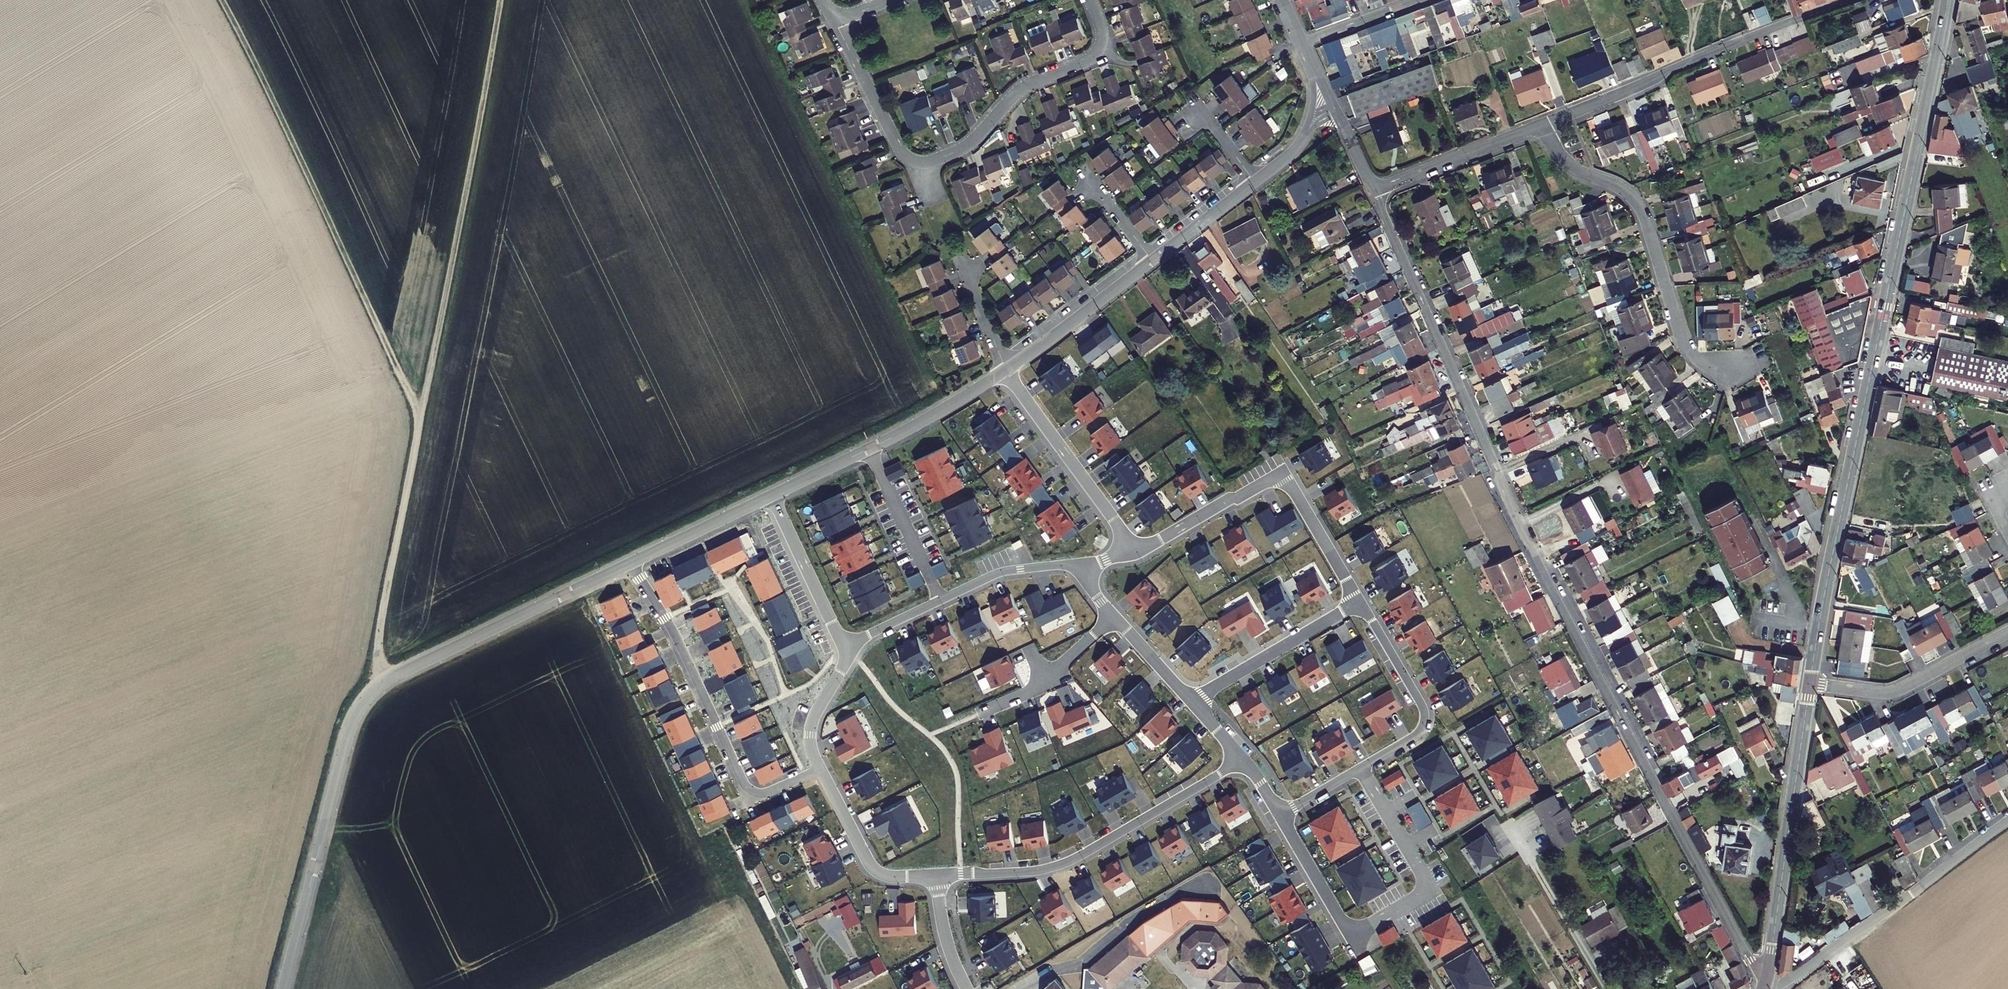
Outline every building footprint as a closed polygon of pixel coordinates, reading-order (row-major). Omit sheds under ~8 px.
[(959,18),(971,13),(966,1),(969,0),(952,0),(959,18)] [(1252,7),(1249,0),(1227,0),(1234,15),(1252,7)] [(1299,11),(1306,8),(1304,3),(1311,0),(1294,0),(1299,11)] [(1318,3),(1307,7),(1315,26),(1331,20),(1323,0),(1317,0),(1318,3)] [(1331,20),(1348,13),(1345,6),(1347,5),(1345,0),(1323,0),(1331,20)] [(1362,0),(1354,0),(1358,10),(1365,7),(1362,0)] [(1447,0),(1440,0),(1430,4),(1434,15),(1443,12),(1445,16),(1452,13),(1447,0)] [(1452,13),(1458,27),(1466,24),(1464,19),(1472,16),(1466,0),(1447,0),(1452,13)] [(1508,21),(1514,18),(1510,6),(1508,2),(1507,0),(1500,0),(1508,21)] [(1534,0),(1528,0),(1516,5),(1520,16),(1537,9),(1534,0)] [(1779,4),(1777,6),(1776,8),(1777,9),(1778,10),(1780,11),(1783,11),(1785,18),(1797,13),(1792,0),(1778,0),(1779,4)] [(1797,13),(1809,8),(1806,0),(1792,0),(1797,13)] [(1821,0),(1806,0),(1809,8),(1822,4),(1821,0)] [(1914,0),(1895,0),(1890,2),(1892,9),(1883,13),(1886,21),(1918,9),(1914,0)] [(1955,21),(1976,14),(1976,6),(1973,3),(1973,1),(1974,0),(1960,0),(1955,21)] [(1994,0),(1982,0),(1985,21),(1998,19),(1994,0)] [(2005,0),(1994,0),(1998,19),(2007,17),(2006,2),(2005,0)] [(1143,19),(1147,17),(1141,1),(1130,5),(1123,8),(1128,19),(1130,24),(1127,25),(1130,32),(1146,26),(1143,19)] [(810,17),(804,2),(777,12),(779,20),(782,19),(788,33),(802,28),(800,21),(810,17)] [(1890,2),(1880,6),(1883,13),(1892,9),(1890,2)] [(1445,46),(1428,4),(1421,7),(1428,27),(1437,49),(1445,46)] [(1428,27),(1421,7),(1392,18),(1398,33),(1405,31),(1407,35),(1428,27)] [(1856,21),(1852,11),(1840,16),(1844,28),(1857,23),(1856,21)] [(1247,42),(1260,36),(1257,29),(1262,27),(1255,14),(1237,22),(1247,42)] [(1857,23),(1860,31),(1870,28),(1866,17),(1856,21),(1857,23)] [(1064,25),(1066,29),(1060,32),(1065,47),(1073,44),(1071,41),(1076,39),(1088,35),(1081,18),(1064,25)] [(1398,33),(1392,18),(1366,28),(1372,43),(1382,70),(1389,67),(1378,41),(1398,33)] [(1975,24),(1972,18),(1964,21),(1980,62),(1987,59),(1985,52),(1987,52),(1977,24),(1975,24)] [(1031,31),(1040,53),(1052,48),(1057,47),(1058,49),(1065,47),(1060,32),(1055,21),(1031,31)] [(1911,40),(1904,24),(1882,32),(1889,49),(1911,40)] [(1153,31),(1149,32),(1146,26),(1130,32),(1132,39),(1135,38),(1137,43),(1141,51),(1143,51),(1148,49),(1158,44),(1153,31)] [(815,30),(805,34),(802,28),(788,33),(793,48),(798,46),(801,53),(821,46),(815,30)] [(1372,43),(1366,28),(1338,38),(1344,54),(1372,43)] [(1553,44),(1548,30),(1529,37),(1535,51),(1540,49),(1553,44)] [(1864,41),(1860,31),(1827,44),(1831,54),(1864,41)] [(1669,53),(1661,33),(1637,43),(1645,63),(1669,53)] [(1017,50),(1010,34),(993,41),(998,54),(988,58),(993,71),(1012,64),(1021,60),(1023,64),(1033,60),(1027,46),(1017,50)] [(1271,47),(1265,34),(1260,36),(1247,42),(1256,62),(1269,56),(1266,49),(1271,47)] [(1810,36),(1792,43),(1792,45),(1797,56),(1815,49),(1810,36)] [(1928,51),(1922,36),(1911,40),(1889,49),(1879,52),(1883,63),(1901,57),(1902,61),(1928,51)] [(1344,54),(1338,38),(1322,45),(1328,60),(1344,54)] [(1170,58),(1163,42),(1158,44),(1148,49),(1151,57),(1142,60),(1149,76),(1169,68),(1165,60),(1170,58)] [(1602,54),(1598,44),(1591,46),(1595,57),(1602,54)] [(1792,45),(1773,53),(1774,56),(1777,63),(1797,56),(1792,45)] [(1540,65),(1545,63),(1540,49),(1535,51),(1540,65)] [(1883,63),(1879,52),(1853,62),(1857,73),(1883,63)] [(1631,59),(1631,61),(1622,65),(1628,78),(1644,71),(1638,56),(1631,59)] [(1759,62),(1738,70),(1746,91),(1782,77),(1777,63),(1774,56),(1766,59),(1765,57),(1758,59),(1759,62)] [(1587,60),(1589,66),(1570,73),(1575,88),(1595,81),(1595,78),(1601,76),(1594,57),(1587,60)] [(1622,65),(1621,61),(1607,66),(1614,83),(1628,78),(1622,65)] [(833,75),(829,64),(803,74),(807,84),(819,80),(823,88),(839,82),(836,74),(833,75)] [(1289,73),(1282,64),(1275,70),(1282,78),(1289,73)] [(1439,87),(1431,64),(1347,95),(1355,118),(1369,113),(1388,106),(1439,87)] [(919,79),(914,66),(887,77),(891,85),(899,82),(900,86),(919,79)] [(958,78),(949,81),(953,92),(954,95),(963,91),(964,95),(968,104),(985,98),(973,69),(957,75),(958,78)] [(1726,91),(1718,71),(1710,74),(1710,75),(1687,85),(1694,103),(1726,91)] [(1117,73),(1114,74),(1120,88),(1122,87),(1117,73)] [(1214,96),(1218,102),(1240,86),(1230,73),(1214,85),(1216,88),(1214,90),(1217,94),(1214,96)] [(1349,76),(1348,73),(1330,81),(1334,89),(1355,81),(1352,75),(1349,76)] [(1549,100),(1539,73),(1510,85),(1518,107),(1535,100),(1536,104),(1549,100)] [(1110,111),(1140,99),(1134,82),(1122,87),(1120,88),(1114,74),(1106,76),(1112,91),(1104,94),(1108,105),(1110,111)] [(1822,76),(1826,91),(1832,90),(1828,74),(1822,76)] [(1848,98),(1852,109),(1877,99),(1878,99),(1870,79),(1848,87),(1851,96),(1848,98)] [(838,90),(842,89),(839,82),(823,88),(825,95),(813,99),(817,111),(843,101),(838,90)] [(1090,107),(1092,111),(1108,105),(1104,94),(1102,90),(1095,93),(1091,83),(1075,89),(1083,110),(1090,107)] [(1949,116),(1955,131),(1968,125),(1965,118),(1960,119),(1957,112),(1979,104),(1971,85),(1950,94),(1952,98),(1943,102),(1949,116)] [(1240,86),(1218,102),(1223,108),(1225,106),(1228,110),(1230,108),(1233,111),(1249,100),(1240,86)] [(935,99),(937,102),(930,105),(932,110),(933,114),(936,121),(943,118),(942,115),(947,113),(959,108),(956,99),(954,95),(953,92),(935,99)] [(1877,99),(1881,111),(1876,113),(1878,117),(1903,108),(1897,92),(1878,99),(1877,99)] [(923,114),(932,110),(930,105),(926,97),(917,101),(916,98),(900,105),(911,134),(928,127),(925,118),(923,114)] [(1055,98),(1052,100),(1058,114),(1061,113),(1055,98)] [(1481,120),(1473,99),(1450,108),(1459,129),(1481,120)] [(1049,137),(1077,126),(1070,109),(1061,113),(1058,114),(1052,100),(1045,102),(1050,117),(1042,120),(1047,132),(1049,137)] [(1669,116),(1664,104),(1650,110),(1659,133),(1673,128),(1676,134),(1683,131),(1676,114),(1669,116)] [(1238,129),(1242,135),(1263,120),(1254,106),(1238,118),(1240,121),(1238,123),(1240,127),(1238,129)] [(1388,106),(1369,113),(1373,123),(1392,115),(1388,106)] [(855,115),(852,107),(836,114),(839,120),(826,126),(831,138),(857,128),(852,116),(855,115)] [(1636,115),(1641,128),(1634,130),(1645,157),(1651,155),(1645,139),(1659,133),(1650,110),(1636,115)] [(1149,137),(1170,122),(1166,116),(1163,117),(1160,114),(1158,115),(1155,112),(1139,123),(1149,137)] [(1949,116),(1936,113),(1929,150),(1934,152),(1936,138),(1953,142),(1959,157),(1965,158),(1955,131),(1948,128),(1949,116)] [(1399,134),(1392,115),(1373,123),(1380,141),(1399,134)] [(1263,120),(1242,135),(1246,141),(1249,139),(1251,143),(1254,141),(1257,145),(1273,133),(1263,120)] [(1628,132),(1624,120),(1611,125),(1620,149),(1633,143),(1639,159),(1645,157),(1634,130),(1628,132)] [(1032,121),(1029,122),(1034,137),(1037,135),(1032,121)] [(1025,160),(1053,149),(1049,137),(1047,132),(1037,135),(1034,137),(1029,122),(1021,125),(1027,139),(1019,143),(1025,160)] [(1174,128),(1170,122),(1149,137),(1158,150),(1174,139),(1172,135),(1174,133),(1172,129),(1174,128)] [(1597,131),(1602,143),(1595,145),(1602,162),(1608,160),(1606,154),(1620,149),(1611,125),(1597,131)] [(1896,144),(1888,125),(1861,137),(1864,145),(1871,142),(1876,153),(1896,144)] [(1860,134),(1857,126),(1843,132),(1846,139),(1860,134)] [(864,137),(861,138),(857,128),(831,138),(835,148),(848,143),(851,151),(867,145),(864,137)] [(1384,152),(1403,144),(1399,134),(1380,141),(1384,152)] [(1737,146),(1739,151),(1759,146),(1757,141),(1737,146)] [(1101,166),(1105,172),(1117,164),(1104,146),(1088,157),(1097,169),(1101,166)] [(1816,172),(1844,160),(1838,146),(1810,158),(1816,172)] [(1207,175),(1210,180),(1223,171),(1220,167),(1226,163),(1217,151),(1199,164),(1207,175)] [(1901,161),(1903,151),(1876,163),(1879,170),(1901,161)] [(874,162),(871,154),(856,161),(859,168),(853,171),(860,186),(876,179),(870,164),(874,162)] [(1007,175),(999,154),(983,161),(987,171),(980,173),(983,181),(986,189),(1000,184),(998,178),(1007,175)] [(1105,172),(1101,175),(1110,187),(1114,184),(1118,190),(1130,182),(1117,164),(1105,172)] [(1189,188),(1192,193),(1204,184),(1201,180),(1207,175),(1199,164),(1181,177),(1189,188)] [(1329,192),(1315,164),(1287,177),(1301,205),(1329,192)] [(1513,172),(1510,164),(1496,169),(1506,192),(1520,187),(1526,202),(1534,199),(1523,173),(1515,177),(1513,172)] [(980,200),(974,184),(983,181),(980,173),(978,166),(968,170),(969,174),(961,177),(951,181),(961,207),(980,200)] [(1523,173),(1521,168),(1513,172),(1515,177),(1523,173)] [(1024,169),(1017,172),(1023,189),(1030,184),(1024,169)] [(1506,192),(1496,169),(1483,174),(1488,188),(1482,190),(1488,207),(1496,204),(1493,197),(1506,192)] [(1885,181),(1858,174),(1852,201),(1879,207),(1885,181)] [(1171,201),(1174,206),(1186,197),(1183,193),(1189,188),(1181,177),(1163,190),(1171,201)] [(908,195),(901,180),(882,188),(885,196),(879,199),(884,212),(901,206),(898,199),(908,195)] [(1053,211),(1065,202),(1061,196),(1065,194),(1055,180),(1040,190),(1050,204),(1049,205),(1053,211)] [(1674,189),(1676,196),(1662,201),(1666,214),(1692,206),(1688,192),(1694,190),(1692,183),(1674,189)] [(1959,206),(1956,185),(1933,187),(1937,235),(1953,229),(1951,207),(1959,206)] [(1448,219),(1434,187),(1415,195),(1428,227),(1448,219)] [(1153,215),(1156,219),(1168,210),(1165,206),(1171,201),(1163,190),(1144,203),(1153,215)] [(1813,204),(1808,193),(1773,208),(1778,219),(1813,204)] [(1566,201),(1563,195),(1549,201),(1552,207),(1566,201)] [(1537,205),(1534,199),(1526,202),(1528,208),(1537,205)] [(1589,209),(1586,200),(1568,207),(1572,215),(1577,213),(1583,227),(1607,218),(1601,204),(1589,209)] [(1069,208),(1065,202),(1053,211),(1057,217),(1058,216),(1068,230),(1077,223),(1083,219),(1073,205),(1069,208)] [(1147,219),(1153,215),(1144,203),(1126,216),(1138,232),(1150,223),(1147,219)] [(1348,230),(1335,205),(1302,222),(1307,233),(1323,225),(1330,239),(1348,230)] [(913,209),(904,213),(901,206),(884,212),(890,227),(896,224),(899,233),(919,225),(913,209)] [(1703,217),(1697,219),(1692,206),(1666,214),(1671,228),(1685,223),(1687,231),(1705,225),(1703,217)] [(1093,220),(1089,215),(1083,219),(1077,223),(1081,229),(1082,229),(1092,242),(1103,234),(1108,231),(1097,217),(1093,220)] [(1262,238),(1252,216),(1222,231),(1233,253),(1262,238)] [(1600,236),(1612,231),(1607,218),(1583,227),(1588,240),(1583,242),(1585,249),(1602,242),(1600,236)] [(984,248),(988,254),(1000,245),(996,239),(995,240),(991,235),(999,229),(993,220),(970,237),(980,251),(984,248)] [(1701,235),(1708,233),(1705,225),(1687,231),(1690,239),(1676,243),(1681,257),(1705,248),(1701,235)] [(1368,238),(1365,231),(1343,243),(1347,250),(1351,248),(1359,263),(1380,252),(1372,236),(1368,238)] [(1107,240),(1103,234),(1092,242),(1091,243),(1095,249),(1096,249),(1106,262),(1122,251),(1112,237),(1107,240)] [(1874,248),(1868,235),(1831,250),(1833,256),(1842,252),(1845,260),(1874,248)] [(1220,263),(1206,242),(1191,252),(1227,303),(1233,299),(1212,269),(1220,263)] [(1000,245),(988,254),(992,260),(988,262),(998,277),(1013,266),(1003,252),(1004,251),(1000,245)] [(1971,252),(1941,245),(1933,279),(1958,285),(1962,266),(1968,267),(1971,252)] [(1716,260),(1710,262),(1705,248),(1681,257),(1685,270),(1693,268),(1695,274),(1718,267),(1716,260)] [(1385,268),(1388,267),(1380,252),(1359,263),(1367,277),(1362,280),(1366,288),(1389,276),(1385,268)] [(1475,280),(1463,253),(1444,262),(1456,288),(1475,280)] [(1427,258),(1425,254),(1415,258),(1417,263),(1427,258)] [(1612,265),(1609,258),(1592,264),(1594,271),(1599,269),(1605,283),(1629,274),(1624,260),(1612,265)] [(928,289),(942,283),(939,277),(944,275),(937,259),(920,266),(926,282),(925,282),(928,289)] [(1847,261),(1831,268),(1834,276),(1850,269),(1847,261)] [(1057,288),(1060,292),(1072,284),(1069,280),(1075,276),(1067,264),(1049,276),(1057,288)] [(1834,276),(1811,286),(1812,288),(1822,310),(1866,292),(1856,267),(1850,269),(1834,276)] [(1623,292),(1635,288),(1629,274),(1605,283),(1610,297),(1605,299),(1608,307),(1626,300),(1623,292)] [(1039,301),(1042,305),(1054,296),(1051,292),(1057,288),(1049,276),(1031,289),(1039,301)] [(1400,293),(1393,278),(1377,285),(1384,300),(1400,293)] [(1252,300),(1238,280),(1232,285),(1245,304),(1252,300)] [(1466,299),(1481,293),(1475,280),(1456,288),(1462,301),(1450,306),(1456,319),(1472,311),(1466,299)] [(1912,291),(1930,292),(1930,281),(1913,280),(1912,291)] [(944,290),(942,283),(928,289),(931,296),(932,295),(938,311),(956,304),(949,288),(944,290)] [(1185,298),(1182,295),(1174,300),(1187,319),(1210,303),(1200,288),(1185,298)] [(1812,288),(1789,297),(1819,373),(1832,367),(1844,363),(1835,345),(1822,310),(1812,288)] [(1021,313),(1024,317),(1036,309),(1033,304),(1039,301),(1031,289),(1013,301),(1021,313)] [(1863,333),(1872,289),(1866,292),(1822,310),(1835,345),(1863,333)] [(1385,317),(1406,307),(1400,293),(1384,300),(1379,303),(1385,317)] [(1187,319),(1174,300),(1172,302),(1185,321),(1187,319)] [(1640,302),(1629,307),(1626,300),(1608,307),(1611,314),(1615,312),(1621,327),(1646,317),(1640,302)] [(1015,317),(1021,313),(1013,301),(995,313),(1006,330),(1018,321),(1015,317)] [(1929,306),(1910,302),(1907,317),(1943,324),(1945,314),(1975,320),(1977,309),(1945,303),(1943,311),(1940,310),(1929,307),(1929,306)] [(1733,309),(1734,315),(1719,315),(1720,342),(1734,341),(1734,328),(1741,328),(1740,308),(1733,309)] [(1704,316),(1704,309),(1696,310),(1697,338),(1706,338),(1706,342),(1720,342),(1719,315),(1704,316)] [(950,341),(964,335),(961,329),(966,327),(959,311),(942,318),(948,334),(947,334),(950,341)] [(1472,311),(1456,319),(1462,333),(1470,329),(1475,340),(1486,335),(1496,330),(1504,327),(1499,316),(1478,326),(1472,311)] [(1168,335),(1154,315),(1140,325),(1144,331),(1130,341),(1140,355),(1168,335)] [(1388,322),(1385,317),(1365,327),(1368,333),(1377,328),(1388,322)] [(1639,335),(1651,330),(1646,317),(1621,327),(1626,339),(1621,341),(1623,348),(1641,341),(1639,335)] [(1943,324),(1907,317),(1904,331),(1923,335),(1923,334),(1935,336),(1936,328),(1942,329),(1943,324)] [(1397,326),(1394,320),(1388,322),(1377,328),(1383,341),(1360,353),(1364,360),(1386,348),(1418,333),(1412,319),(1397,326)] [(1095,338),(1096,338),(1108,355),(1122,345),(1109,327),(1095,338)] [(1424,354),(1427,353),(1418,333),(1386,348),(1390,357),(1403,351),(1408,361),(1424,354)] [(1498,333),(1487,338),(1486,335),(1475,340),(1467,343),(1470,350),(1469,350),(1475,363),(1507,349),(1530,339),(1527,333),(1503,344),(1498,333)] [(1844,363),(1858,357),(1863,333),(1835,345),(1844,363)] [(966,342),(964,335),(950,341),(953,348),(954,348),(960,363),(978,356),(971,340),(966,342)] [(1970,343),(1942,337),(1940,347),(1968,353),(1970,343)] [(1096,338),(1082,349),(1093,367),(1108,355),(1096,338)] [(1940,347),(1932,384),(2006,401),(2007,391),(2007,362),(1968,353),(1940,347)] [(1541,367),(1536,358),(1544,354),(1541,348),(1512,361),(1515,367),(1522,364),(1527,373),(1541,367)] [(1497,362),(1510,356),(1507,349),(1475,363),(1480,376),(1500,368),(1497,362)] [(1412,383),(1433,373),(1424,354),(1408,361),(1403,363),(1412,383)] [(1649,365),(1645,359),(1628,369),(1632,375),(1639,371),(1647,384),(1670,369),(1662,357),(1649,365)] [(1046,385),(1055,397),(1076,382),(1062,363),(1040,379),(1044,386),(1046,385)] [(1832,367),(1819,373),(1829,399),(1832,405),(1845,400),(1832,367)] [(1663,392),(1678,383),(1670,369),(1647,384),(1656,397),(1648,402),(1652,409),(1668,399),(1663,392)] [(1435,388),(1439,386),(1433,373),(1412,383),(1407,385),(1411,393),(1418,389),(1420,394),(1424,392),(1428,400),(1438,395),(1435,388)] [(1804,383),(1810,397),(1824,390),(1818,377),(1804,383)] [(1507,395),(1501,381),(1485,388),(1491,402),(1507,395)] [(1903,391),(1880,386),(1868,439),(1886,443),(1891,422),(1886,421),(1888,411),(1898,413),(1903,391)] [(1610,414),(1632,404),(1624,387),(1602,396),(1610,414)] [(1952,395),(1939,388),(1935,395),(1948,402),(1952,395)] [(1516,391),(1507,395),(1491,402),(1497,416),(1513,409),(1510,403),(1519,399),(1516,391)] [(1094,393),(1075,406),(1084,418),(1082,420),(1087,426),(1107,411),(1094,393)] [(1766,406),(1761,394),(1747,400),(1758,424),(1771,418),(1774,425),(1781,422),(1773,403),(1766,406)] [(1913,394),(1912,400),(1911,405),(1919,406),(1918,411),(1936,415),(1929,397),(1913,394)] [(1685,395),(1671,404),(1668,399),(1652,409),(1655,413),(1663,408),(1670,421),(1693,408),(1685,395)] [(1532,412),(1552,404),(1550,398),(1530,406),(1532,412)] [(1452,416),(1445,399),(1419,411),(1421,416),(1413,423),(1395,431),(1390,427),(1383,437),(1387,446),(1422,429),(1452,416)] [(1832,405),(1829,399),(1816,404),(1823,423),(1836,418),(1832,405)] [(1758,424),(1747,400),(1735,405),(1740,417),(1734,420),(1742,439),(1749,436),(1745,429),(1758,424)] [(1686,429),(1700,421),(1693,408),(1670,421),(1677,434),(1670,438),(1673,444),(1689,435),(1686,429)] [(1005,461),(1017,452),(1006,437),(1008,435),(999,423),(997,425),(988,412),(976,421),(980,427),(973,433),(991,457),(998,451),(1005,461)] [(1534,427),(1528,413),(1500,425),(1507,439),(1534,427)] [(1457,437),(1461,435),(1452,416),(1422,429),(1428,441),(1443,434),(1447,442),(1457,437)] [(1534,427),(1507,439),(1513,454),(1553,436),(1547,422),(1534,427)] [(1108,424),(1091,437),(1100,449),(1098,450),(1102,457),(1122,443),(1108,424)] [(1618,424),(1594,434),(1600,447),(1604,446),(1610,460),(1629,452),(1618,424)] [(1990,430),(1969,441),(1971,446),(1982,466),(2003,455),(1990,430)] [(1463,441),(1460,442),(1457,437),(1447,442),(1443,444),(1444,448),(1448,455),(1438,459),(1436,460),(1437,463),(1430,466),(1433,471),(1439,468),(1469,455),(1463,441)] [(1321,443),(1300,456),(1304,463),(1307,468),(1309,467),(1313,474),(1333,463),(1321,443)] [(1959,452),(1956,447),(1949,451),(1962,476),(1982,466),(1971,446),(1959,452)] [(1448,455),(1444,448),(1435,452),(1438,459),(1448,455)] [(1029,467),(1017,452),(1005,461),(1012,470),(1005,475),(1023,500),(1030,494),(1037,504),(1049,495),(1037,479),(1040,478),(1031,466),(1029,467)] [(949,453),(920,467),(928,483),(924,485),(927,492),(931,490),(939,506),(968,492),(949,453)] [(1457,478),(1476,470),(1469,455),(1439,468),(1444,478),(1455,473),(1457,478)] [(1117,456),(1106,465),(1114,477),(1112,478),(1121,491),(1123,489),(1132,501),(1144,492),(1140,486),(1147,481),(1129,457),(1122,462),(1117,456)] [(1546,458),(1528,466),(1531,472),(1534,471),(1542,488),(1556,481),(1546,458)] [(1787,462),(1775,460),(1779,467),(1785,468),(1787,462)] [(1785,468),(1784,476),(1797,478),(1795,486),(1803,488),(1808,489),(1809,491),(1825,494),(1830,471),(1826,468),(1809,464),(1807,473),(1801,471),(1785,468)] [(1648,482),(1640,466),(1621,475),(1636,507),(1655,498),(1654,496),(1661,493),(1655,478),(1648,482)] [(1196,493),(1209,485),(1198,467),(1178,478),(1191,499),(1198,495),(1196,493)] [(904,468),(889,476),(894,487),(910,480),(904,468)] [(1542,488),(1534,471),(1531,472),(1538,489),(1542,488)] [(1803,488),(1791,494),(1797,504),(1799,510),(1802,515),(1803,517),(1814,511),(1803,488)] [(1340,494),(1327,501),(1340,523),(1359,512),(1348,492),(1341,496),(1340,494)] [(1060,510),(1049,495),(1037,504),(1044,513),(1036,518),(1054,542),(1061,537),(1066,543),(1078,535),(1069,522),(1071,521),(1062,509),(1060,510)] [(1154,495),(1137,507),(1146,519),(1143,521),(1148,527),(1167,513),(1154,495)] [(1585,498),(1558,510),(1570,535),(1589,526),(1597,522),(1585,498)] [(1742,512),(1735,498),(1705,513),(1712,526),(1711,527),(1731,568),(1732,567),(1739,581),(1768,566),(1762,553),(1763,552),(1743,511),(1742,512)] [(817,514),(830,542),(860,528),(846,499),(817,514)] [(950,518),(968,556),(997,542),(979,504),(950,518)] [(1797,504),(1787,509),(1790,515),(1799,510),(1797,504)] [(1969,506),(1951,514),(1958,528),(1975,521),(1969,506)] [(1257,516),(1273,544),(1304,526),(1294,509),(1276,520),(1270,509),(1257,516)] [(1799,510),(1790,515),(1792,520),(1802,515),(1799,510)] [(1620,524),(1616,517),(1603,524),(1607,531),(1620,524)] [(1779,531),(1767,537),(1773,550),(1779,547),(1789,567),(1810,557),(1806,550),(1811,533),(1805,521),(1797,525),(1798,527),(1781,535),(1779,531)] [(1975,521),(1958,528),(1948,533),(1953,542),(1959,539),(1967,554),(1987,544),(1975,521)] [(1232,533),(1224,538),(1237,560),(1257,548),(1243,525),(1231,532),(1232,533)] [(1863,531),(1848,529),(1843,553),(1868,558),(1871,558),(1872,553),(1883,555),(1884,550),(1889,551),(1891,545),(1887,544),(1876,542),(1861,540),(1863,531)] [(709,550),(713,557),(718,569),(719,571),(747,558),(757,554),(759,553),(749,532),(709,550)] [(1356,551),(1364,564),(1386,551),(1374,532),(1354,543),(1358,550),(1356,551)] [(1889,534),(1878,532),(1876,542),(1887,544),(1889,534)] [(835,551),(848,579),(878,565),(864,537),(835,551)] [(1967,554),(1959,539),(1953,542),(1961,557),(1967,554)] [(1202,549),(1190,556),(1200,574),(1220,563),(1208,542),(1201,546),(1202,549)] [(1465,549),(1472,567),(1489,560),(1482,543),(1465,549)] [(1987,561),(1994,557),(1987,544),(1967,554),(1974,567),(1960,575),(1963,582),(1990,567),(1987,561)] [(1582,547),(1561,557),(1573,581),(1593,570),(1582,547)] [(675,567),(677,572),(685,588),(717,573),(716,571),(710,559),(707,552),(675,567)] [(1868,558),(1843,553),(1841,563),(1854,566),(1854,570),(1863,586),(1859,588),(1860,591),(1873,585),(1865,570),(1868,558)] [(747,558),(751,566),(760,561),(757,554),(747,558)] [(1530,598),(1510,556),(1486,567),(1505,611),(1520,603),(1530,598)] [(713,557),(710,559),(716,571),(718,569),(713,557)] [(751,566),(749,567),(764,598),(765,598),(782,590),(784,588),(769,557),(760,561),(751,566)] [(1410,578),(1398,558),(1373,573),(1380,584),(1377,586),(1382,594),(1410,578)] [(1718,564),(1711,568),(1715,576),(1723,572),(1718,564)] [(947,567),(934,573),(940,585),(952,579),(947,567)] [(1976,601),(2001,588),(1990,567),(1963,582),(1967,589),(1969,588),(1976,601)] [(1323,570),(1297,585),(1308,603),(1320,595),(1322,598),(1335,590),(1323,570)] [(1593,570),(1573,581),(1584,602),(1605,592),(1593,570)] [(673,572),(656,580),(668,605),(685,597),(684,594),(674,573),(673,572)] [(677,572),(674,573),(684,594),(687,593),(685,588),(677,572)] [(853,588),(866,616),(896,602),(882,574),(853,588)] [(923,579),(911,585),(916,596),(929,590),(923,579)] [(1127,597),(1142,614),(1161,597),(1146,580),(1127,597)] [(1295,609),(1280,584),(1261,596),(1277,624),(1286,619),(1284,616),(1295,609)] [(2007,612),(2007,601),(2001,588),(1976,601),(1987,623),(2007,612)] [(623,590),(600,600),(608,618),(610,617),(631,608),(628,602),(629,601),(623,590)] [(783,593),(782,590),(765,598),(767,601),(783,593)] [(1411,590),(1389,603),(1393,610),(1392,611),(1399,624),(1423,610),(1411,590)] [(1064,594),(1045,603),(1039,591),(1026,597),(1038,621),(1070,605),(1064,594)] [(786,592),(783,593),(767,601),(765,601),(780,633),(785,631),(799,624),(801,623),(786,592)] [(1605,592),(1584,602),(1596,624),(1616,614),(1605,592)] [(1550,615),(1539,593),(1530,598),(1520,603),(1527,619),(1529,618),(1536,631),(1553,623),(1549,616),(1550,615)] [(1005,600),(992,607),(1001,626),(1021,616),(1011,594),(1004,598),(1005,600)] [(1712,603),(1724,626),(1740,617),(1729,594),(1712,603)] [(1250,602),(1220,620),(1230,637),(1247,626),(1254,638),(1267,630),(1250,602)] [(693,610),(701,629),(722,620),(716,607),(711,609),(708,603),(693,610)] [(1157,626),(1167,637),(1183,624),(1168,607),(1149,622),(1155,628),(1157,626)] [(634,615),(631,608),(610,617),(618,635),(639,625),(634,615)] [(974,614),(960,620),(970,640),(990,630),(980,608),(973,612),(974,614)] [(1946,609),(1940,611),(1941,613),(1944,619),(1950,616),(1946,609)] [(1848,612),(1845,627),(1866,631),(1869,632),(1872,617),(1848,612)] [(1944,619),(1941,613),(1921,624),(1935,650),(1955,639),(1944,619)] [(1616,614),(1596,624),(1607,645),(1627,635),(1616,614)] [(1668,622),(1671,628),(1685,621),(1681,614),(1668,622)] [(1962,635),(1951,615),(1950,616),(1944,619),(1955,639),(1962,635)] [(708,642),(710,645),(730,636),(722,620),(701,629),(707,642),(708,642)] [(1415,645),(1419,652),(1437,641),(1425,622),(1405,634),(1412,646),(1415,645)] [(943,628),(930,635),(939,654),(960,644),(949,623),(942,626),(943,628)] [(801,627),(799,624),(785,631),(787,634),(801,627)] [(1935,650),(1921,624),(1900,635),(1906,648),(1914,661),(1935,650)] [(644,636),(639,625),(618,635),(626,653),(633,649),(647,643),(644,636)] [(803,626),(801,627),(787,634),(777,638),(793,672),(817,661),(809,644),(811,643),(803,626)] [(1863,645),(1866,631),(1845,627),(1842,641),(1863,645)] [(1876,633),(1869,632),(1866,631),(1863,645),(1873,647),(1876,633)] [(1196,632),(1176,651),(1186,662),(1187,660),(1193,667),(1212,649),(1196,632)] [(1627,635),(1607,645),(1618,668),(1638,658),(1627,635)] [(711,650),(716,663),(737,653),(730,636),(710,645),(712,649),(711,650)] [(913,643),(899,649),(910,673),(931,663),(918,638),(912,641),(913,643)] [(654,640),(647,643),(633,649),(642,667),(662,658),(659,652),(659,651),(654,640)] [(1343,675),(1373,658),(1364,641),(1346,651),(1339,640),(1327,647),(1343,675)] [(1863,645),(1842,641),(1835,674),(1860,680),(1862,670),(1866,671),(1867,663),(1860,661),(1863,645)] [(1867,663),(1870,663),(1873,647),(1863,645),(1860,661),(1867,663)] [(1110,681),(1126,667),(1116,656),(1118,654),(1113,648),(1095,664),(1110,681)] [(1898,653),(1905,666),(1914,661),(1906,648),(1898,653)] [(1444,651),(1424,663),(1428,669),(1426,671),(1433,683),(1455,671),(1444,651)] [(1736,653),(1743,666),(1766,668),(1797,673),(1798,659),(1775,656),(1773,662),(1764,661),(1765,655),(1740,651),(1736,653)] [(723,675),(725,679),(745,670),(737,653),(716,663),(722,675),(723,675)] [(1305,662),(1297,667),(1308,687),(1329,675),(1317,653),(1304,661),(1305,662)] [(1578,684),(1561,653),(1535,667),(1552,698),(1573,686),(1578,684)] [(994,689),(1017,678),(1010,664),(1012,663),(1009,656),(983,668),(994,689)] [(665,665),(662,658),(642,667),(650,685),(670,676),(665,665)] [(1638,658),(1618,668),(1629,690),(1649,679),(1638,658)] [(1797,673),(1766,668),(1764,687),(1773,688),(1773,692),(1794,695),(1797,673)] [(726,683),(732,696),(753,686),(745,670),(725,679),(727,683),(726,683)] [(1280,674),(1267,682),(1280,703),(1299,691),(1289,673),(1282,677),(1280,674)] [(675,686),(670,676),(650,685),(648,685),(656,703),(678,693),(675,687),(675,686)] [(1448,704),(1453,711),(1475,698),(1463,679),(1439,692),(1446,705),(1448,704)] [(1587,679),(1578,684),(1573,686),(1578,695),(1592,688),(1587,679)] [(1649,679),(1629,690),(1641,713),(1661,702),(1649,679)] [(1125,699),(1140,715),(1157,700),(1151,694),(1153,692),(1143,682),(1125,699)] [(1985,708),(1972,685),(1952,697),(1962,716),(1976,709),(1978,712),(1985,708)] [(753,686),(732,696),(737,709),(738,708),(740,712),(751,707),(749,703),(758,699),(753,686)] [(1247,696),(1240,700),(1253,723),(1273,711),(1258,687),(1246,694),(1247,696)] [(1391,687),(1360,705),(1378,734),(1390,726),(1384,715),(1401,705),(1391,687)] [(1962,716),(1952,697),(1930,708),(1943,731),(1950,727),(1949,723),(1962,716)] [(1577,705),(1574,700),(1558,709),(1564,719),(1567,718),(1568,719),(1575,716),(1578,722),(1596,712),(1589,699),(1577,705)] [(1661,702),(1641,713),(1653,735),(1673,725),(1661,702)] [(682,703),(661,713),(669,731),(691,721),(686,710),(685,710),(682,703)] [(1062,703),(1048,709),(1061,739),(1093,725),(1086,707),(1067,715),(1062,703)] [(1924,712),(1921,706),(1907,713),(1917,732),(1930,725),(1935,735),(1943,731),(1930,708),(1924,712)] [(1149,723),(1165,740),(1181,726),(1175,720),(1177,718),(1167,707),(1149,723)] [(1606,718),(1602,711),(1589,719),(1593,725),(1606,718)] [(1034,717),(1020,723),(1028,743),(1049,734),(1040,712),(1033,715),(1034,717)] [(1498,712),(1470,728),(1486,756),(1490,753),(1509,742),(1514,739),(1498,712)] [(742,736),(742,735),(762,726),(756,713),(736,723),(742,736)] [(1917,732),(1907,713),(1886,724),(1898,746),(1905,742),(1903,740),(1917,732)] [(1880,727),(1875,716),(1860,724),(1869,742),(1884,735),(1892,749),(1898,746),(1886,724),(1880,727)] [(837,750),(844,763),(873,748),(856,717),(839,726),(849,744),(837,750)] [(696,731),(691,721),(669,731),(677,748),(698,738),(695,732),(696,731)] [(1571,728),(1575,736),(1587,730),(1584,722),(1571,728)] [(1774,745),(1762,722),(1743,732),(1755,755),(1774,745)] [(1341,724),(1314,740),(1328,764),(1355,748),(1341,724)] [(1869,742),(1860,724),(1841,734),(1852,756),(1858,753),(1856,749),(1869,742)] [(1666,755),(1683,746),(1684,746),(1673,725),(1653,735),(1656,742),(1659,741),(1666,755)] [(743,740),(749,752),(770,743),(762,726),(742,735),(744,739),(743,740)] [(1616,740),(1608,727),(1591,737),(1596,747),(1593,748),(1595,753),(1603,748),(1616,740)] [(1015,765),(1000,729),(985,735),(989,744),(971,752),(981,774),(997,768),(998,772),(1015,765)] [(1186,769),(1205,751),(1199,745),(1200,744),(1191,733),(1170,752),(1186,769)] [(701,745),(698,738),(677,748),(676,748),(684,766),(707,756),(702,745),(701,745)] [(1631,766),(1620,747),(1616,740),(1603,748),(1607,755),(1599,759),(1609,778),(1631,766)] [(1509,742),(1490,753),(1495,762),(1514,751),(1509,742)] [(756,765),(757,768),(778,759),(770,743),(749,752),(755,765),(756,765)] [(1299,743),(1279,754),(1293,780),(1305,773),(1306,776),(1315,771),(1299,743)] [(1445,743),(1416,760),(1432,788),(1461,770),(1445,743)] [(1514,751),(1495,762),(1491,765),(1512,801),(1540,785),(1519,748),(1514,751)] [(1727,762),(1720,750),(1700,761),(1702,765),(1698,767),(1703,775),(1727,762)] [(1854,770),(1843,752),(1808,771),(1807,781),(1822,772),(1829,785),(1838,781),(1841,785),(1855,778),(1863,792),(1869,789),(1858,767),(1854,770)] [(711,766),(707,756),(684,766),(692,783),(714,773),(711,767),(711,766)] [(763,782),(784,772),(778,759),(757,768),(757,769),(763,782)] [(1990,768),(2000,787),(2007,783),(2007,759),(1990,768)] [(1656,766),(1659,773),(1670,767),(1666,761),(1656,766)] [(1698,767),(1693,770),(1697,778),(1703,775),(1698,767)] [(1402,768),(1384,778),(1389,788),(1407,777),(1402,768)] [(1976,775),(1975,772),(1967,777),(1979,798),(2000,787),(1990,768),(1976,775)] [(1685,774),(1683,771),(1662,782),(1668,794),(1697,778),(1693,770),(1685,774)] [(860,788),(867,801),(886,791),(875,771),(854,782),(858,789),(860,788)] [(717,780),(714,773),(692,783),(700,801),(722,791),(717,780)] [(1125,774),(1098,789),(1112,812),(1139,796),(1125,774)] [(1962,779),(1967,789),(1951,797),(1961,817),(1977,809),(1973,801),(1979,798),(1967,777),(1962,779)] [(1466,779),(1437,796),(1453,824),(1482,807),(1466,779)] [(727,801),(722,791),(700,801),(699,801),(707,819),(730,808),(727,801)] [(1250,811),(1239,793),(1232,797),(1231,794),(1218,802),(1230,822),(1250,811)] [(793,801),(801,818),(801,819),(816,812),(807,794),(793,801)] [(1552,794),(1534,805),(1560,848),(1578,837),(1570,823),(1575,820),(1566,805),(1561,808),(1552,794)] [(1937,804),(1936,802),(1929,806),(1940,828),(1961,817),(1951,797),(1937,804)] [(1408,807),(1421,829),(1433,821),(1421,800),(1408,807)] [(793,801),(787,804),(795,821),(801,818),(793,801)] [(908,802),(874,820),(882,835),(890,830),(899,847),(921,835),(914,821),(917,819),(908,802)] [(1074,802),(1055,813),(1068,836),(1075,831),(1076,833),(1088,826),(1074,802)] [(786,803),(773,810),(782,829),(795,822),(795,821),(787,804),(786,803)] [(1641,803),(1624,813),(1634,833),(1653,822),(1649,815),(1648,816),(1641,803)] [(1341,804),(1313,821),(1335,857),(1363,841),(1341,804)] [(1922,809),(1928,820),(1913,827),(1923,846),(1938,838),(1934,831),(1940,828),(1929,806),(1922,809)] [(1197,816),(1190,820),(1203,843),(1223,831),(1209,807),(1196,814),(1197,816)] [(759,817),(752,821),(761,839),(782,829),(773,810),(759,817)] [(1692,821),(1688,813),(1681,816),(1685,825),(1692,821)] [(1735,833),(1737,819),(1725,817),(1722,841),(1727,841),(1724,865),(1750,867),(1753,839),(1744,837),(1744,834),(1735,833)] [(1024,826),(1028,847),(1035,845),(1036,848),(1050,845),(1046,821),(1024,826)] [(988,828),(993,850),(1007,848),(1008,850),(1016,848),(1011,824),(988,828)] [(1168,834),(1161,839),(1172,857),(1191,845),(1179,824),(1167,832),(1168,834)] [(1901,834),(1900,830),(1892,834),(1899,846),(1904,856),(1923,846),(1913,827),(1901,834)] [(1491,835),(1470,847),(1484,871),(1502,859),(1496,848),(1498,847),(1491,835)] [(806,846),(817,866),(839,855),(836,848),(834,849),(827,836),(806,846)] [(1634,843),(1632,839),(1612,850),(1614,854),(1634,843)] [(1139,851),(1132,855),(1144,874),(1163,863),(1151,841),(1138,849),(1139,851)] [(1271,845),(1250,857),(1266,883),(1286,871),(1271,845)] [(1367,849),(1339,866),(1361,902),(1389,886),(1367,849)] [(825,888),(848,876),(841,862),(843,861),(839,855),(817,866),(814,868),(825,888)] [(1835,860),(1833,856),(1809,869),(1824,896),(1856,879),(1852,871),(1844,856),(1835,860)] [(1110,868),(1103,872),(1114,891),(1134,879),(1121,858),(1109,866),(1110,868)] [(1856,879),(1873,913),(1884,906),(1881,901),(1878,902),(1872,891),(1875,889),(1869,878),(1874,875),(1867,863),(1852,871),(1856,879)] [(1082,885),(1074,890),(1085,908),(1105,896),(1093,875),(1080,883),(1082,885)] [(1294,884),(1273,896),(1288,922),(1309,910),(1294,884)] [(1683,892),(1689,903),(1677,909),(1679,914),(1683,912),(1691,927),(1712,915),(1701,896),(1695,886),(1683,892)] [(1050,898),(1043,902),(1056,924),(1076,913),(1062,889),(1049,896),(1050,898)] [(997,897),(972,898),(973,921),(998,920),(997,897)] [(837,905),(848,926),(845,928),(849,936),(863,929),(847,899),(837,905)] [(899,904),(902,916),(882,922),(887,940),(921,931),(913,900),(899,904)] [(1626,927),(1615,907),(1579,927),(1590,947),(1626,927)] [(1455,917),(1427,935),(1444,962),(1472,944),(1455,917)] [(1718,922),(1715,917),(1705,923),(1708,928),(1710,926),(1712,925),(1718,922)] [(1313,921),(1293,932),(1316,971),(1335,959),(1331,952),(1333,951),(1319,926),(1317,928),(1313,921)] [(1802,928),(1785,926),(1780,973),(1783,976),(1794,968),(1798,941),(1801,941),(1802,928)] [(1259,981),(1243,979),(1227,960),(1228,944),(1215,929),(1197,927),(1182,939),(1181,958),(1179,958),(1192,974),(1208,975),(1211,973),(1216,979),(1212,983),(1218,988),(1222,986),(1225,988),(1266,988),(1259,981)] [(1148,956),(1129,934),(1089,968),(1084,968),(1082,988),(1110,988),(1148,956)] [(1728,938),(1718,943),(1736,978),(1729,982),(1732,988),(1745,988),(1749,977),(1728,938)] [(991,959),(999,973),(1022,959),(1010,939),(986,953),(990,960),(991,959)] [(807,958),(800,944),(787,950),(796,967),(797,967),(804,963),(803,960),(807,958)] [(1449,970),(1460,988),(1479,988),(1494,980),(1477,953),(1449,970)] [(833,978),(838,988),(841,988),(883,966),(877,954),(833,978)] [(1371,955),(1359,959),(1364,975),(1376,970),(1371,955)] [(807,958),(803,960),(804,963),(797,967),(799,970),(808,988),(823,988),(807,958)] [(910,980),(915,988),(939,988),(941,988),(929,967),(922,971),(923,973),(910,980)] [(799,970),(794,973),(802,988),(808,988),(799,970)] [(1700,972),(1688,979),(1693,988),(1691,988),(1709,988),(1707,985),(1700,972)] [(1064,987),(1054,975),(1042,984),(1042,988),(1064,988),(1064,987)] [(1709,988),(1721,988),(1716,980),(1707,985),(1709,988)]
